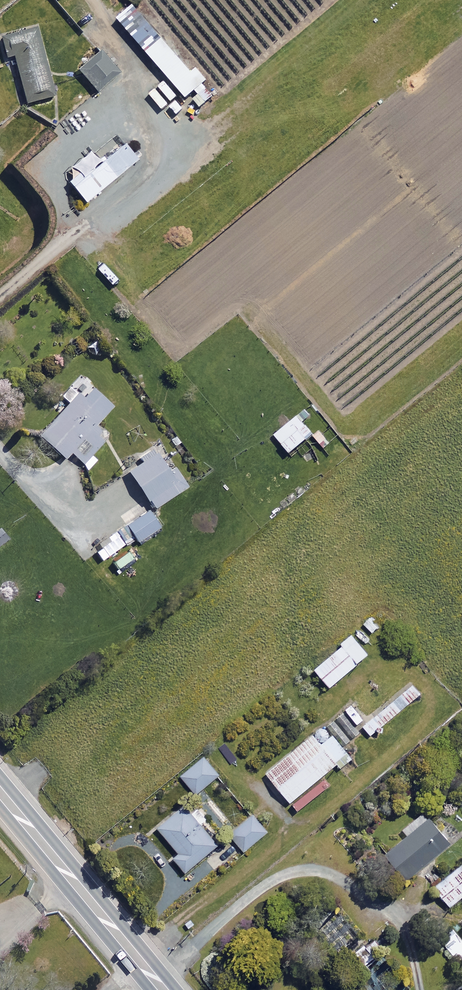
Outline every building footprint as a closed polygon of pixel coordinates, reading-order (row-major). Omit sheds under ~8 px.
[(129,7),(115,19),(142,51),(155,39),(129,7)] [(36,27),(0,36),(0,38),(5,58),(12,56),(24,104),(54,96),(36,27)] [(157,42),(145,52),(184,99),(204,81),(193,68),(189,72),(168,47),(164,50),(157,42)] [(117,74),(98,51),(77,69),(96,92),(117,74)] [(136,160),(123,144),(99,164),(89,152),(72,166),(77,173),(67,182),(84,203),(136,160)] [(82,398),(68,386),(59,396),(68,404),(38,436),(64,459),(70,452),(88,468),(96,460),(91,455),(103,441),(96,435),(99,431),(93,426),(112,406),(91,387),(82,398)] [(311,434),(296,416),(273,435),(288,453),(311,434)] [(158,446),(139,458),(141,461),(127,471),(152,509),(186,486),(158,446)] [(159,527),(147,510),(126,524),(137,542),(159,527)] [(123,544),(114,532),(102,541),(105,545),(95,551),(101,560),(123,544)] [(131,558),(126,551),(112,562),(117,569),(131,558)] [(367,655),(351,637),(313,670),(328,688),(367,655)] [(418,694),(411,686),(362,727),(370,736),(418,694)] [(371,698),(363,689),(353,697),(362,707),(371,698)] [(364,719),(352,705),(344,713),(356,726),(364,719)] [(358,732),(341,715),(328,727),(345,745),(358,732)] [(351,759),(323,726),(265,773),(296,811),(328,785),(321,776),(336,764),(339,768),(351,759)] [(218,775),(203,757),(180,775),(195,794),(218,775)] [(190,814),(183,805),(156,827),(178,852),(172,857),(185,872),(217,845),(199,824),(206,818),(197,808),(190,814)] [(267,832),(252,814),(228,834),(243,852),(267,832)] [(448,844),(427,819),(385,855),(406,880),(448,844)] [(461,864),(433,887),(449,907),(461,896),(461,865),(461,864)] [(453,931),(440,941),(461,967),(461,942),(453,931)] [(382,955),(375,941),(355,951),(362,965),(382,955)]
